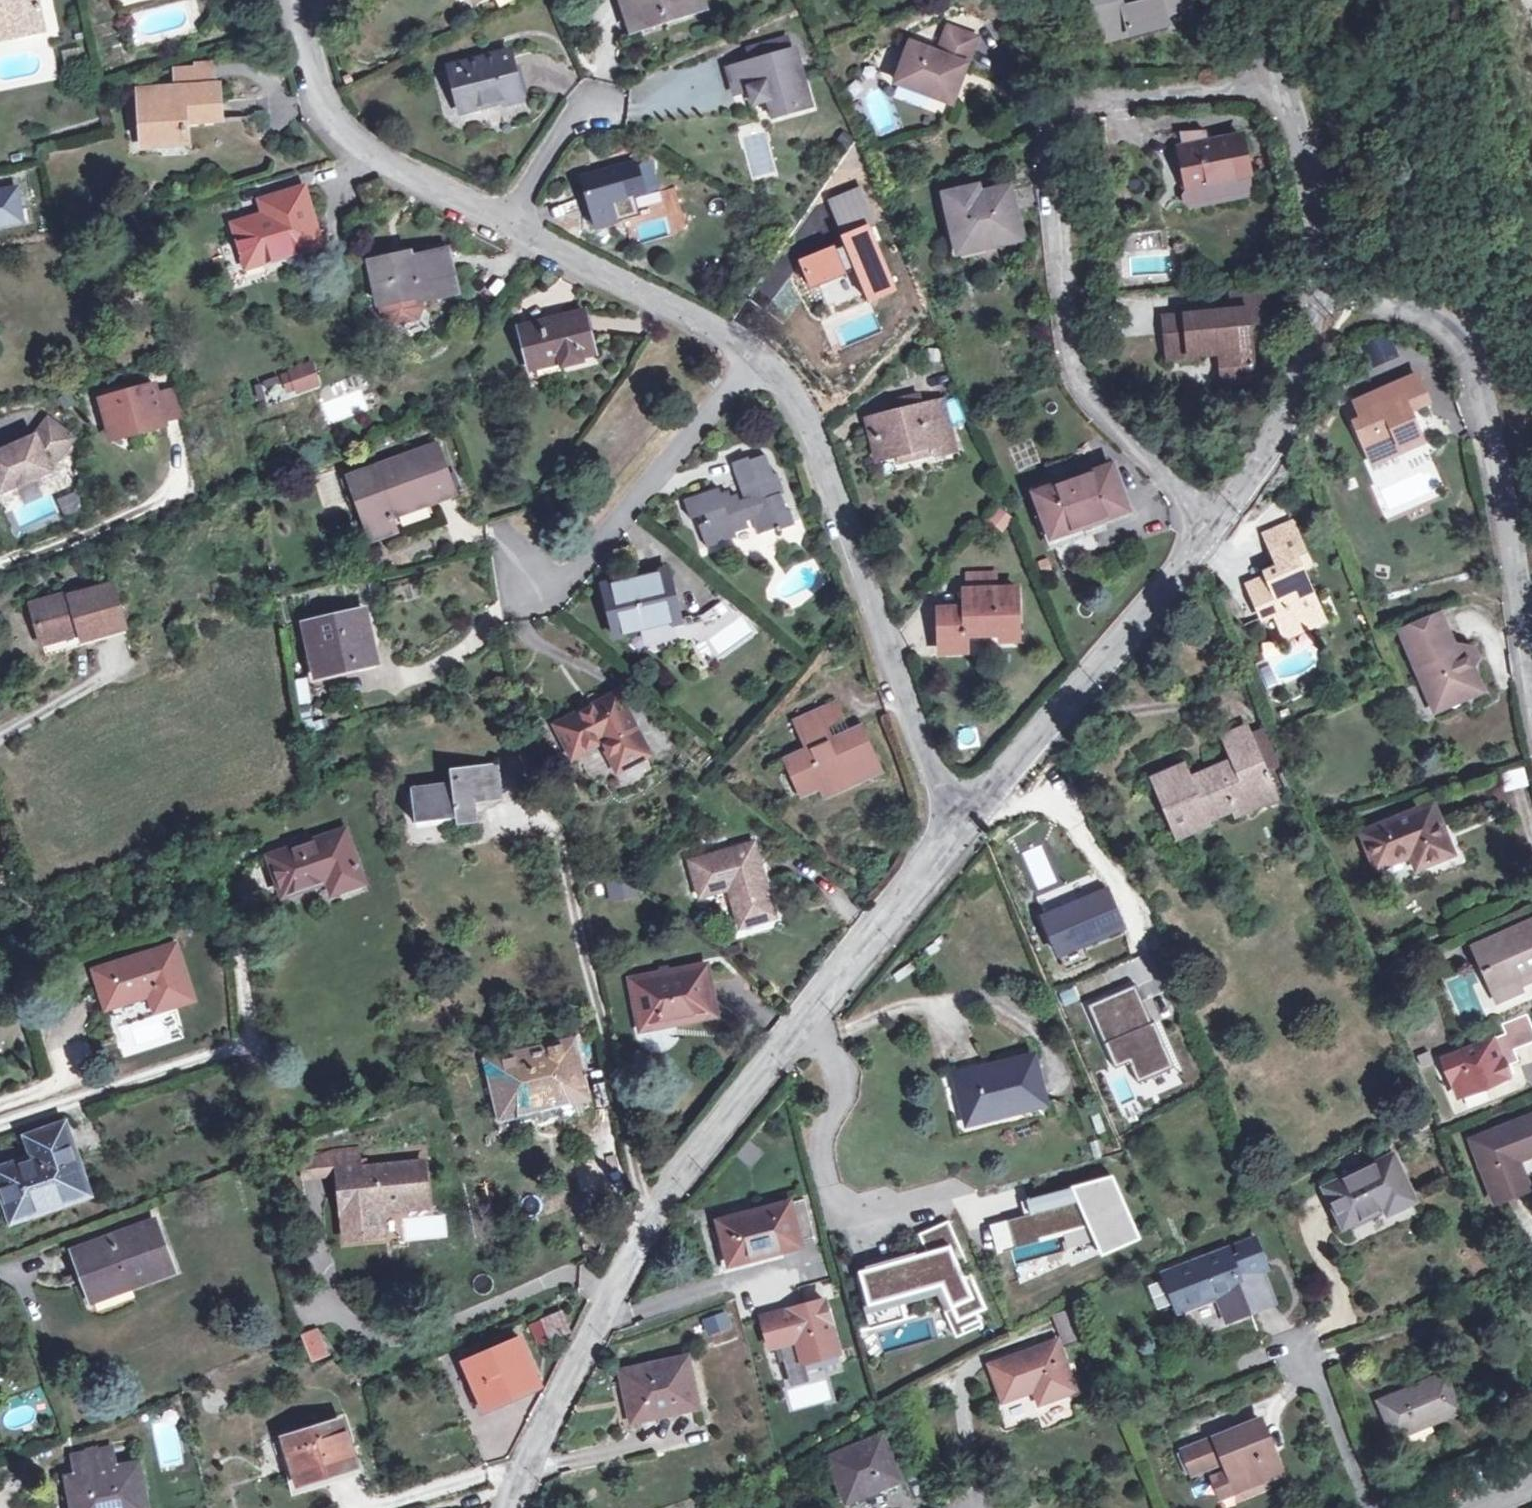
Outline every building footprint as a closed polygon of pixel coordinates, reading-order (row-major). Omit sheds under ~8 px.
[(40,30),(34,0),(0,0),(0,38),(40,30)] [(627,20),(658,10),(662,21),(704,9),(701,0),(621,0),(627,20)] [(1097,23),(1100,22),(1105,38),(1128,32),(1129,35),(1168,26),(1166,16),(1190,10),(1187,0),(1146,0),(1123,5),(1122,0),(1092,0),(1097,23)] [(631,32),(662,21),(658,10),(627,20),(631,32)] [(948,29),(938,54),(911,45),(897,83),(952,104),(975,39),(948,29)] [(746,64),(792,52),(787,35),(742,47),(746,64)] [(792,52),(746,64),(727,70),(733,93),(749,90),(753,104),(767,100),(771,116),(797,109),(791,85),(800,82),(792,52)] [(462,110),(501,100),(503,105),(521,102),(509,54),(451,69),(462,110)] [(169,71),(170,89),(212,87),(210,64),(169,71)] [(791,85),(797,109),(807,106),(800,82),(791,85)] [(184,137),(183,125),(218,122),(216,86),(212,87),(170,89),(138,91),(141,141),(184,137)] [(1216,114),(1222,142),(1241,138),(1244,149),(1267,145),(1262,131),(1256,124),(1249,115),(1237,111),(1216,114)] [(1241,138),(1222,142),(1208,146),(1206,135),(1181,136),(1185,151),(1179,151),(1187,189),(1249,176),(1244,149),(1241,138)] [(593,228),(614,222),(609,202),(642,192),(635,162),(581,176),(593,228)] [(1249,176),(1187,189),(1189,204),(1252,191),(1249,176)] [(973,235),(976,248),(1020,239),(1008,186),(977,193),(975,186),(943,194),(953,240),(973,235)] [(20,209),(16,189),(0,192),(0,222),(21,219),(30,217),(28,208),(20,209)] [(231,224),(243,263),(257,258),(260,266),(299,255),(297,247),(317,242),(301,189),(265,199),(269,213),(262,215),(231,224)] [(269,213),(265,199),(258,201),(262,215),(269,213)] [(809,287),(853,268),(867,302),(893,291),(866,227),(841,238),(843,245),(834,250),(833,247),(799,261),(809,287)] [(973,235),(953,240),(957,253),(976,248),(973,235)] [(297,247),(299,255),(319,249),(317,242),(297,247)] [(408,258),(371,266),(380,303),(383,315),(391,325),(415,319),(420,307),(418,301),(455,292),(446,255),(409,263),(408,258)] [(257,258),(243,263),(246,271),(260,266),(257,258)] [(1221,324),(1220,312),(1162,317),(1165,356),(1180,354),(1181,358),(1218,355),(1221,369),(1223,367),(1225,385),(1255,382),(1251,324),(1267,322),(1264,291),(1230,294),(1232,310),(1233,323),(1221,324)] [(517,327),(526,361),(556,353),(559,365),(580,359),(578,352),(592,348),(583,310),(517,327)] [(1233,323),(1232,310),(1220,312),(1221,324),(1233,323)] [(556,353),(526,361),(529,373),(559,365),(556,353)] [(323,384),(314,363),(292,371),(301,393),(323,384)] [(1362,421),(1354,424),(1371,465),(1421,444),(1409,412),(1428,404),(1417,377),(1355,403),(1362,421)] [(157,396),(154,385),(101,400),(109,427),(127,438),(166,427),(164,422),(157,396)] [(157,396),(164,422),(182,417),(175,391),(157,396)] [(925,422),(945,417),(941,401),(921,406),(925,422)] [(925,422),(921,406),(868,419),(878,459),(892,455),(933,444),(935,454),(952,449),(945,417),(925,422)] [(0,455),(0,487),(3,493),(50,471),(47,463),(60,460),(75,441),(51,422),(37,439),(7,452),(0,455)] [(933,444),(892,455),(893,464),(935,454),(933,444)] [(372,538),(393,531),(387,515),(451,492),(437,452),(351,481),(372,538)] [(688,520),(704,515),(706,523),(697,526),(705,549),(735,539),(734,534),(749,529),(746,522),(753,519),(758,535),(776,529),(778,533),(794,527),(789,510),(786,510),(782,495),(784,495),(777,474),(772,475),(766,456),(748,462),(747,458),(731,463),(742,500),(739,501),(736,495),(729,497),(727,491),(719,494),(717,489),(682,501),(688,520)] [(1112,465),(1034,493),(1050,538),(1127,510),(1112,465)] [(1301,612),(1316,605),(1302,570),(1310,568),(1298,540),(1273,549),(1281,568),(1267,574),(1269,576),(1248,585),(1263,618),(1276,613),(1285,637),(1307,629),(1301,612)] [(964,594),(998,593),(997,570),(964,572),(964,594)] [(664,572),(606,587),(617,636),(677,622),(664,572)] [(41,645),(79,634),(82,641),(122,630),(111,587),(69,598),(69,594),(30,606),(41,645)] [(998,593),(964,594),(965,612),(937,613),(939,651),(966,650),(966,637),(1018,635),(1016,591),(998,593)] [(1301,612),(1307,629),(1323,622),(1316,605),(1301,612)] [(305,627),(316,676),(375,662),(365,613),(305,627)] [(1402,633),(1430,702),(1460,689),(1464,698),(1480,691),(1471,670),(1462,647),(1455,650),(1441,616),(1402,633)] [(1462,647),(1471,670),(1480,659),(1475,647),(1462,647)] [(1460,689),(1430,702),(1434,711),(1464,698),(1460,689)] [(505,700),(510,714),(521,708),(516,696),(505,700)] [(573,755),(602,740),(617,769),(645,754),(616,697),(558,726),(573,755)] [(858,770),(862,780),(879,773),(859,727),(822,745),(816,731),(841,718),(835,704),(794,722),(806,752),(784,762),(800,797),(816,789),(858,770)] [(1265,774),(1249,736),(1246,728),(1223,739),(1231,762),(1207,771),(1208,774),(1190,783),(1183,767),(1153,780),(1179,840),(1209,827),(1207,824),(1251,806),(1247,794),(1269,784),(1265,774)] [(1249,736),(1265,774),(1283,767),(1268,728),(1249,736)] [(1501,771),(1506,790),(1529,784),(1524,765),(1501,771)] [(454,816),(456,826),(475,823),(472,801),(499,797),(495,768),(450,775),(451,787),(411,792),(414,821),(454,816)] [(858,770),(816,789),(820,799),(862,780),(858,770)] [(1247,794),(1251,806),(1253,811),(1276,801),(1269,784),(1247,794)] [(1377,868),(1411,855),(1416,868),(1452,854),(1432,805),(1363,834),(1377,868)] [(346,832),(327,839),(330,848),(349,842),(346,832)] [(330,848),(327,839),(269,859),(282,900),(328,884),(332,896),(364,884),(349,842),(330,848)] [(734,887),(746,926),(765,921),(772,910),(754,845),(689,864),(699,897),(727,889),(734,887)] [(611,898),(632,893),(623,880),(608,883),(611,898)] [(734,887),(727,889),(739,929),(746,926),(734,887)] [(1058,954),(1122,929),(1106,889),(1042,917),(1058,954)] [(1494,990),(1518,980),(1531,974),(1531,923),(1476,947),(1494,990)] [(1122,929),(1058,954),(1063,969),(1083,960),(1081,953),(1125,935),(1122,929)] [(105,1010),(150,996),(155,1012),(192,1001),(175,947),(93,972),(105,1010)] [(638,1023),(672,1018),(673,1023),(714,1016),(705,965),(630,981),(638,1023)] [(1518,980),(1494,990),(1498,1001),(1523,991),(1518,980)] [(1159,1029),(1156,1030),(1150,1033),(1140,1013),(1147,1010),(1135,983),(1087,1005),(1116,1068),(1129,1062),(1139,1082),(1175,1066),(1159,1029)] [(1147,1010),(1140,1013),(1150,1033),(1156,1030),(1147,1010)] [(1444,1060),(1459,1097),(1509,1077),(1505,1068),(1519,1063),(1514,1051),(1531,1045),(1531,1027),(1527,1016),(1502,1026),(1506,1036),(1444,1060)] [(490,1065),(502,1116),(583,1098),(572,1048),(490,1065)] [(1032,1060),(958,1078),(969,1123),(1043,1105),(1032,1060)] [(1529,1190),(1519,1161),(1531,1156),(1531,1117),(1471,1141),(1495,1203),(1529,1190)] [(33,1159),(0,1169),(0,1187),(11,1222),(87,1196),(64,1124),(27,1137),(33,1159)] [(336,1158),(338,1170),(360,1168),(359,1156),(336,1158)] [(1343,1225),(1384,1206),(1387,1213),(1413,1200),(1393,1157),(1327,1190),(1343,1225)] [(360,1168),(338,1170),(342,1214),(381,1211),(427,1207),(423,1162),(360,1168)] [(1111,1177),(1026,1201),(1030,1214),(1007,1221),(1008,1226),(1014,1249),(1039,1243),(1038,1239),(1088,1225),(1098,1250),(1136,1233),(1111,1177)] [(718,1225),(726,1261),(755,1255),(756,1258),(798,1248),(797,1243),(813,1238),(803,1202),(718,1225)] [(381,1211),(342,1214),(342,1226),(382,1223),(381,1211)] [(932,1272),(955,1323),(984,1310),(969,1276),(962,1279),(956,1267),(966,1263),(947,1222),(917,1235),(925,1253),(858,1273),(864,1291),(932,1272)] [(112,1251),(108,1240),(75,1253),(92,1302),(171,1272),(154,1223),(128,1232),(132,1244),(112,1251)] [(1008,1226),(995,1229),(1001,1253),(1014,1249),(1008,1226)] [(132,1244),(128,1232),(108,1240),(112,1251),(132,1244)] [(1239,1256),(1230,1259),(1242,1289),(1217,1298),(1224,1320),(1271,1303),(1260,1273),(1258,1265),(1265,1263),(1256,1239),(1236,1246),(1239,1256)] [(1217,1298),(1242,1289),(1230,1259),(1227,1250),(1164,1272),(1179,1312),(1217,1298)] [(1265,1263),(1258,1265),(1260,1273),(1267,1270),(1265,1263)] [(927,1281),(951,1340),(960,1336),(955,1323),(932,1272),(864,1291),(868,1308),(897,1300),(894,1290),(927,1281)] [(1162,1278),(1148,1283),(1157,1309),(1171,1305),(1162,1278)] [(837,1354),(823,1301),(800,1307),(801,1310),(789,1313),(788,1310),(760,1317),(769,1349),(774,1347),(778,1346),(782,1362),(784,1369),(803,1364),(837,1354)] [(1087,1336),(1077,1310),(1056,1317),(1065,1344),(1087,1336)] [(543,1322),(550,1340),(568,1333),(561,1315),(543,1322)] [(703,1323),(708,1336),(728,1330),(723,1317),(703,1323)] [(317,1329),(300,1336),(311,1361),(334,1351),(317,1329)] [(462,1365),(481,1410),(539,1386),(520,1341),(462,1365)] [(1002,1402),(994,1404),(1005,1434),(1037,1424),(1042,1433),(1076,1421),(1067,1394),(1074,1392),(1056,1342),(990,1367),(1002,1402)] [(778,1363),(782,1362),(778,1346),(774,1347),(778,1363)] [(628,1417),(654,1411),(655,1418),(697,1409),(687,1360),(619,1374),(628,1417)] [(803,1364),(784,1369),(789,1387),(807,1382),(803,1364)] [(1394,1440),(1459,1412),(1443,1375),(1378,1403),(1394,1440)] [(1223,1460),(1228,1472),(1230,1477),(1235,1492),(1252,1485),(1281,1474),(1260,1421),(1183,1451),(1191,1473),(1223,1460)] [(283,1441),(298,1485),(354,1466),(341,1422),(283,1441)] [(844,1500),(877,1487),(879,1489),(900,1481),(882,1437),(828,1459),(844,1500)] [(77,1476),(80,1493),(71,1494),(73,1507),(145,1507),(137,1465),(114,1468),(111,1449),(74,1455),(77,1476)] [(1230,1477),(1228,1472),(1212,1478),(1219,1498),(1235,1492),(1230,1477)] [(80,1493),(77,1476),(67,1478),(71,1494),(80,1493)]
